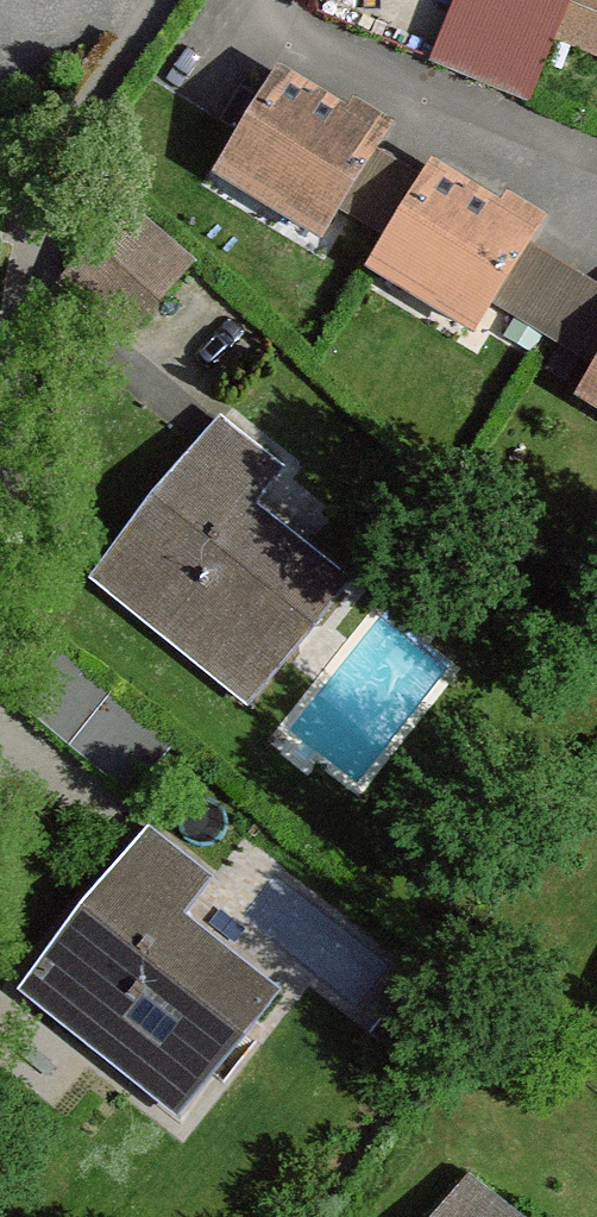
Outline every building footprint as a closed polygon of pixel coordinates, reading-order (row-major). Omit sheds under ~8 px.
[(428,64),(522,101),(550,31),(596,49),(596,0),(453,0),(428,64)] [(270,74),(212,171),(313,231),(371,134),(270,74)] [(524,228),(426,169),(368,266),(465,325),(524,228)] [(124,206),(62,280),(125,333),(187,259),(124,206)] [(577,394),(596,406),(596,361),(577,394)] [(96,575),(247,698),(344,579),(249,500),(278,465),(223,420),(96,575)] [(172,747),(55,653),(14,705),(131,798),(172,747)] [(23,990),(175,1115),(275,993),(180,914),(210,879),(153,832),(23,990)] [(469,1181),(440,1216),(514,1216),(469,1181)]
